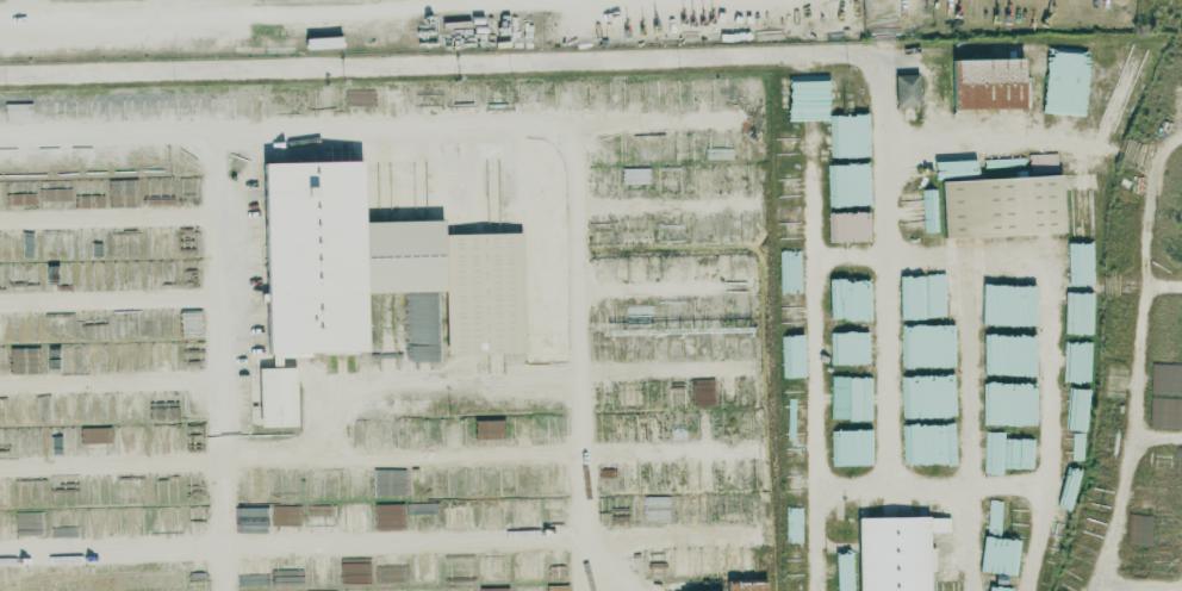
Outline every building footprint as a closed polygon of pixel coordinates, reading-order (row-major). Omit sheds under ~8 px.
[(1084,114),(1087,54),(1052,53),(1052,61),(1045,60),(1043,112),(1084,114)] [(1023,58),(951,60),(952,110),(1030,108),(1029,77),(1023,77),(1023,58)] [(896,106),(920,106),(918,74),(895,75),(896,106)] [(830,157),(866,158),(866,142),(835,141),(836,124),(837,124),(838,116),(831,116),(830,157)] [(261,164),(265,355),(272,355),(272,366),(281,366),(281,354),(365,353),(364,293),(444,292),(446,355),(523,353),(521,233),(443,235),(443,220),(362,222),(360,161),(261,164)] [(942,181),(944,238),(1063,234),(1061,176),(942,181)] [(802,286),(801,257),(781,257),(782,287),(802,286)] [(802,299),(782,299),(783,329),(802,329),(802,299)] [(784,371),(803,371),(802,342),(784,342),(784,371)] [(259,427),(296,426),(294,367),(258,368),(259,427)] [(785,385),(785,416),(802,415),(802,385),(785,385)] [(502,438),(502,420),(476,420),(476,439),(502,438)] [(787,429),(787,457),(801,457),(801,428),(787,429)] [(831,462),(871,462),(871,432),(830,432),(831,462)] [(803,469),(789,469),(789,498),(802,498),(803,469)] [(375,530),(404,529),(403,503),(374,504),(375,530)] [(345,508),(346,523),(337,523),(337,530),(370,530),(370,507),(345,508)] [(802,510),(787,510),(788,540),(803,539),(802,510)] [(930,571),(935,571),(935,548),(928,548),(928,532),(949,532),(949,517),(857,518),(858,590),(930,590),(930,571)] [(766,582),(726,581),(726,590),(766,590),(766,582)]
